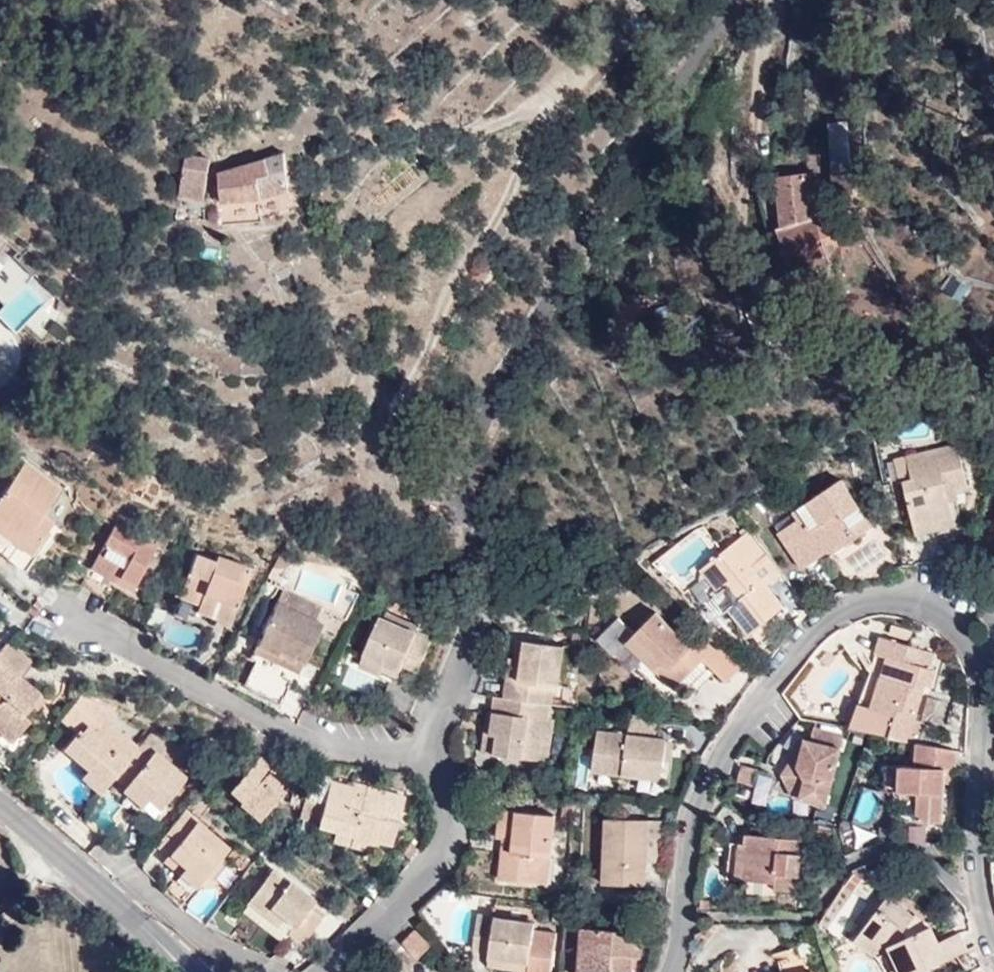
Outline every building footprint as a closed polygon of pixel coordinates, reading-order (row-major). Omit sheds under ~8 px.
[(828,125),(830,172),(864,170),(862,123),(828,125)] [(222,188),(214,188),(217,201),(223,200),(224,202),(260,200),(290,191),(284,154),(221,174),(222,188)] [(211,159),(187,155),(182,198),(204,201),(211,159)] [(783,228),(822,215),(818,200),(813,200),(811,175),(780,177),(783,228)] [(844,255),(830,212),(822,215),(783,228),(779,230),(793,272),(844,255)] [(17,248),(0,235),(0,270),(17,248)] [(966,299),(970,286),(949,280),(945,294),(966,299)] [(962,445),(910,457),(916,480),(906,482),(919,534),(960,527),(955,502),(953,494),(959,493),(972,490),(962,445)] [(916,480),(910,457),(900,458),(905,483),(906,482),(916,480)] [(22,466),(0,498),(0,555),(23,571),(55,528),(40,515),(57,491),(22,466)] [(873,526),(842,481),(796,512),(801,519),(780,533),(805,569),(825,555),(821,549),(829,545),(834,553),(873,526)] [(114,525),(100,553),(123,567),(116,581),(132,590),(135,585),(144,568),(152,573),(164,553),(114,525)] [(703,572),(720,595),(727,589),(738,602),(730,609),(750,635),(784,608),(754,568),(768,556),(750,534),(703,572)] [(123,567),(100,553),(82,584),(105,597),(116,581),(123,567)] [(181,596),(200,603),(202,596),(236,608),(250,568),(217,557),(217,561),(195,554),(181,596)] [(143,590),(152,573),(144,568),(135,585),(143,590)] [(713,601),(720,595),(703,572),(695,578),(713,601)] [(279,650),(303,661),(323,623),(315,619),(321,607),(285,588),(256,644),(277,654),(279,650)] [(202,596),(200,603),(197,612),(231,623),(236,608),(202,596)] [(383,617),(418,632),(420,626),(385,609),(383,617)] [(655,668),(676,690),(707,659),(729,682),(741,670),(706,633),(692,647),(658,613),(629,643),(655,668)] [(433,639),(418,632),(383,617),(366,654),(401,668),(403,664),(418,671),(433,639)] [(915,633),(905,628),(902,636),(911,640),(915,633)] [(894,716),(889,737),(917,742),(919,743),(924,725),(917,723),(899,718),(901,710),(919,715),(929,686),(935,688),(940,670),(918,664),(921,650),(880,638),(876,653),(896,661),(892,673),(883,670),(872,709),(894,716)] [(509,659),(503,698),(516,700),(525,642),(517,641),(514,660),(509,659)] [(0,651),(0,719),(5,723),(0,730),(0,732),(13,742),(29,722),(22,716),(39,695),(19,676),(30,663),(7,642),(0,651)] [(525,642),(516,700),(551,705),(554,687),(559,688),(564,648),(525,642)] [(296,674),(303,661),(279,650),(277,654),(256,644),(252,652),(296,674)] [(838,658),(829,651),(822,659),(829,666),(838,658)] [(397,677),(401,668),(366,654),(363,661),(397,677)] [(292,681),(256,664),(245,684),(281,702),(292,681)] [(681,686),(691,695),(712,675),(702,665),(681,686)] [(669,698),(676,690),(655,668),(647,676),(669,698)] [(82,696),(62,719),(79,733),(65,749),(88,769),(106,784),(112,779),(139,748),(107,720),(114,711),(82,696)] [(503,698),(495,697),(494,713),(500,714),(497,737),(484,735),(482,753),(549,764),(555,722),(549,721),(551,705),(516,700),(503,698)] [(917,723),(919,715),(901,710),(899,718),(917,723)] [(500,714),(494,713),(487,712),(484,735),(497,737),(500,714)] [(661,739),(664,720),(631,716),(628,735),(598,731),(593,772),(662,781),(664,762),(667,739),(661,739)] [(813,741),(841,749),(844,736),(816,728),(813,741)] [(676,740),(667,739),(664,762),(673,763),(676,740)] [(827,805),(841,749),(813,741),(807,739),(799,768),(785,774),(796,797),(827,805)] [(807,739),(785,774),(799,768),(807,739)] [(954,770),(956,751),(919,743),(917,742),(915,766),(887,765),(885,791),(921,792),(919,820),(943,822),(946,770),(954,770)] [(139,748),(112,779),(123,788),(122,789),(143,806),(149,799),(160,807),(187,777),(156,751),(150,757),(139,748)] [(260,756),(230,790),(243,801),(240,804),(258,819),(283,791),(279,788),(289,778),(275,764),(272,767),(260,756)] [(739,782),(765,789),(769,773),(744,765),(739,782)] [(89,784),(100,792),(106,784),(88,769),(81,778),(89,784)] [(308,797),(302,817),(319,822),(318,826),(337,831),(354,836),(353,840),(378,848),(379,841),(392,845),(405,798),(356,784),(355,787),(331,781),(326,802),(308,797)] [(762,802),(765,789),(739,782),(736,794),(762,802)] [(857,820),(872,822),(877,796),(862,793),(857,820)] [(154,815),(160,807),(149,799),(143,806),(154,815)] [(188,810),(160,843),(171,852),(202,879),(208,872),(223,856),(230,848),(188,810)] [(555,817),(500,812),(497,839),(504,840),(499,879),(549,884),(555,817)] [(648,822),(607,820),(604,885),(645,886),(648,822)] [(911,826),(909,843),(925,845),(927,827),(911,826)] [(376,855),(378,848),(353,840),(354,836),(337,831),(334,842),(376,855)] [(777,884),(776,889),(798,891),(804,841),(747,835),(745,845),(733,844),(730,878),(750,881),(777,884)] [(235,861),(243,853),(243,852),(237,847),(229,857),(235,861)] [(202,879),(171,852),(166,858),(197,885),(202,879)] [(250,860),(243,853),(235,861),(244,868),(250,860)] [(228,861),(223,856),(208,872),(214,878),(228,861)] [(269,907),(284,919),(293,927),(289,933),(301,944),(322,919),(309,908),(314,901),(274,869),(248,902),(263,914),(269,907)] [(854,873),(827,909),(847,923),(874,888),(854,873)] [(775,895),(776,889),(777,884),(750,881),(749,892),(775,895)] [(961,933),(940,943),(932,927),(890,897),(857,941),(875,956),(881,948),(893,971),(919,971),(970,949),(961,933)] [(711,900),(703,899),(703,907),(711,908),(711,900)] [(566,907),(555,906),(554,922),(565,923),(566,907)] [(278,926),(284,919),(269,907),(263,914),(278,926)] [(475,949),(491,951),(490,956),(531,962),(537,921),(480,913),(475,949)] [(612,971),(617,971),(631,971),(633,956),(642,958),(644,934),(583,929),(580,968),(612,971)] [(416,931),(404,944),(418,958),(431,945),(416,931)] [(387,963),(397,971),(407,971),(410,968),(395,953),(387,963)] [(490,956),(489,964),(530,970),(531,962),(490,956)]
